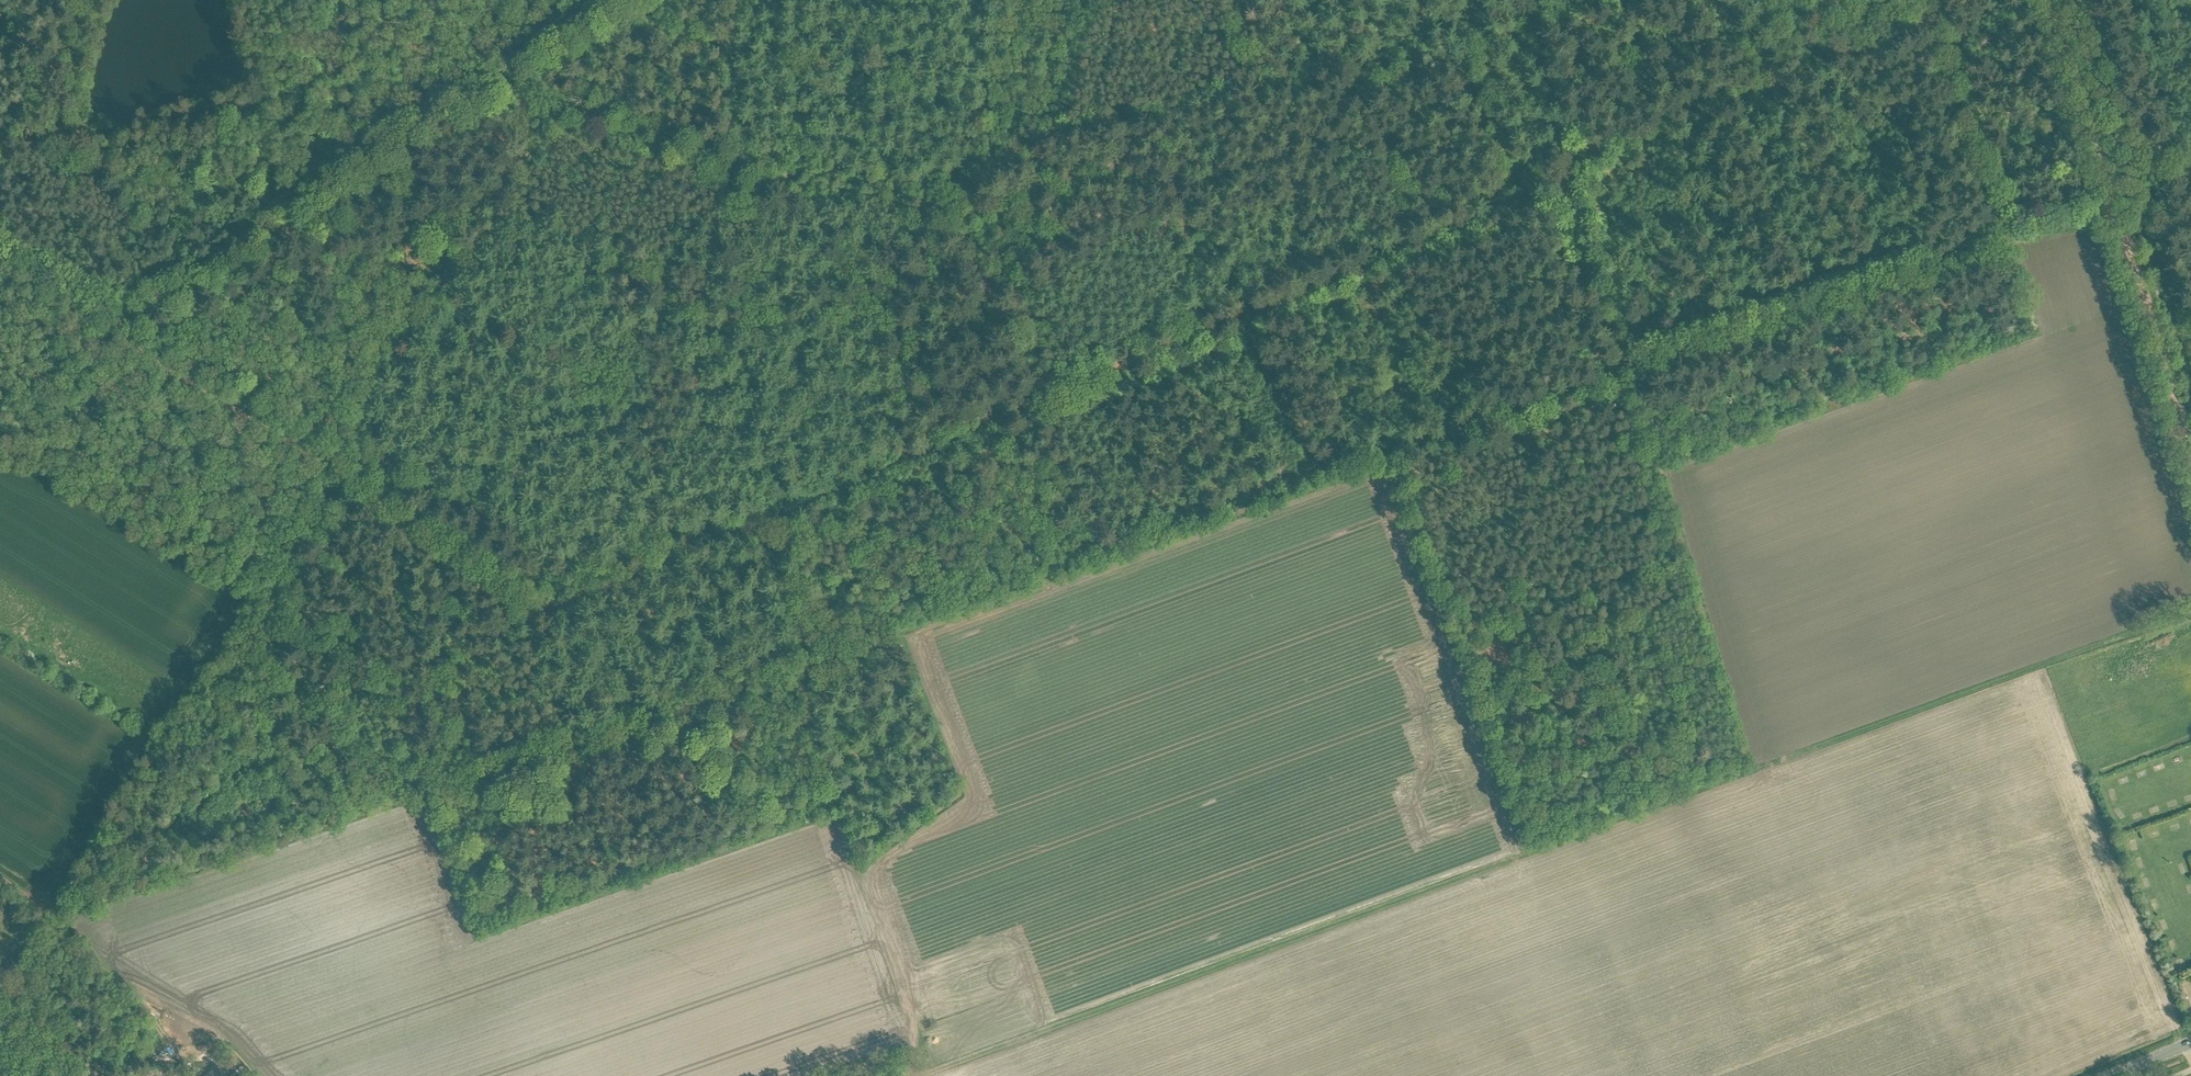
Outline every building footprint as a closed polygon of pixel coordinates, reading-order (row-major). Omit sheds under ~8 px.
[(2182,873),(2190,869),(2190,866),(2189,859),(2179,863),(2182,873)] [(119,1065),(124,1074),(146,1061),(140,1052),(119,1065)] [(207,1072),(211,1075),(236,1075),(222,1059),(207,1072)] [(170,1075),(186,1075),(180,1067),(169,1073),(170,1075)]
